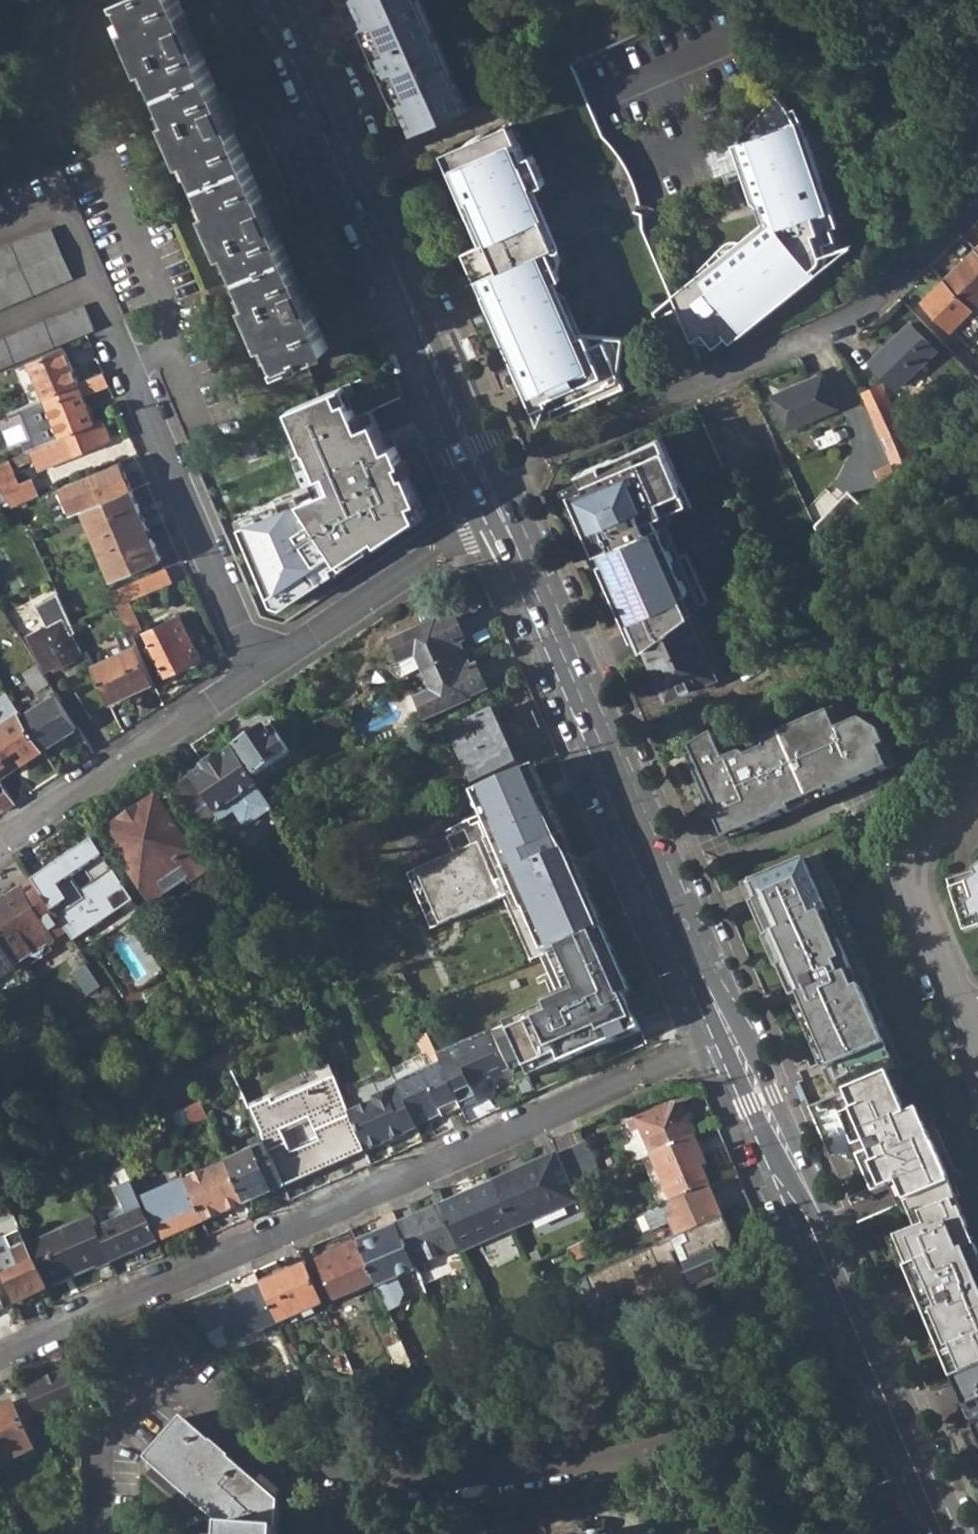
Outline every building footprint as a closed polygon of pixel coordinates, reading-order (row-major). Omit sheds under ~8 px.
[(282,366),(297,360),(298,364),(308,360),(307,355),(329,346),(265,194),(282,187),(254,122),(236,130),(181,0),(126,0),(136,24),(131,26),(147,65),(153,62),(175,115),(170,117),(186,156),(192,154),(214,208),(209,209),(225,249),(231,247),(254,299),(249,302),(264,341),(271,339),(282,366)] [(417,133),(492,104),(447,0),(361,0),(417,133)] [(773,217),(669,298),(689,344),(701,338),(711,351),(724,340),(727,345),(818,274),(825,263),(825,255),(822,245),(834,241),(830,229),(838,227),(809,139),(800,142),(798,133),(796,126),(793,119),(790,112),(784,103),(778,97),(732,147),(751,207),(767,202),(773,217)] [(809,139),(803,123),(796,126),(798,133),(800,142),(809,139)] [(574,339),(557,298),(550,282),(561,279),(557,269),(549,250),(556,247),(533,190),(546,184),(534,155),(526,158),(521,144),(514,147),(508,132),(506,126),(490,138),(488,134),(478,136),(469,142),(471,146),(451,150),(452,154),(459,170),(452,172),(468,210),(477,213),(489,239),(465,250),(532,410),(550,416),(554,415),(623,388),(617,374),(603,341),(589,347),(584,335),(582,336),(574,339)] [(521,144),(515,129),(508,132),(514,147),(521,144)] [(459,170),(452,154),(446,157),(452,172),(459,170)] [(73,277),(52,227),(0,248),(0,307),(73,277)] [(825,255),(838,251),(834,241),(822,245),(825,255)] [(549,250),(557,269),(558,268),(560,261),(560,259),(556,247),(549,250)] [(973,309),(977,304),(977,248),(977,247),(945,278),(973,309)] [(949,332),(973,309),(945,278),(920,302),(949,332)] [(582,336),(568,299),(557,298),(574,339),(582,336)] [(86,332),(96,329),(84,305),(0,340),(0,368),(86,332)] [(873,364),(898,387),(937,350),(910,323),(881,351),(884,353),(873,364)] [(476,353),(469,335),(466,336),(463,338),(470,355),(476,353)] [(603,341),(617,374),(620,357),(611,338),(603,341)] [(32,401),(79,382),(65,348),(17,368),(32,401)] [(390,354),(397,372),(400,371),(403,370),(397,352),(390,354)] [(391,366),(191,450),(261,614),(285,622),(453,511),(391,366)] [(22,439),(27,452),(37,448),(95,421),(84,394),(109,384),(103,372),(79,382),(32,401),(8,411),(11,418),(22,413),(31,436),(22,439)] [(771,395),(785,428),(835,404),(821,372),(771,395)] [(902,491),(903,493),(921,475),(880,384),(861,393),(891,465),(902,491)] [(95,421),(37,448),(40,456),(41,458),(50,454),(54,463),(111,438),(102,418),(95,421)] [(632,636),(638,634),(645,649),(689,615),(708,599),(687,551),(680,555),(664,521),(669,519),(667,516),(691,506),(660,435),(577,471),(570,493),(632,636)] [(40,456),(37,448),(27,452),(0,463),(0,474),(11,468),(40,456)] [(724,455),(733,473),(746,468),(737,449),(724,455)] [(122,462),(85,478),(84,477),(65,485),(72,501),(65,507),(68,516),(84,509),(90,506),(94,505),(93,501),(95,500),(131,485),(122,462)] [(885,498),(902,491),(891,465),(875,472),(885,498)] [(36,496),(29,478),(17,483),(11,468),(0,474),(0,487),(7,497),(13,506),(36,496)] [(94,505),(132,488),(131,485),(95,500),(93,501),(94,505)] [(84,509),(113,578),(163,558),(132,488),(94,505),(90,506),(84,509)] [(824,555),(830,570),(875,523),(847,497),(814,533),(824,555)] [(120,606),(132,632),(143,628),(130,598),(172,580),(166,566),(112,589),(117,601),(120,606)] [(29,634),(46,669),(82,651),(63,617),(69,615),(59,592),(35,604),(47,625),(29,634)] [(147,632),(167,672),(202,655),(181,614),(147,632)] [(645,649),(667,698),(696,686),(715,668),(689,615),(645,649)] [(418,655),(425,673),(461,658),(458,652),(466,649),(462,641),(466,639),(457,616),(440,624),(438,621),(394,641),(402,662),(418,655)] [(92,665),(111,706),(154,680),(137,643),(92,665)] [(418,698),(427,719),(473,700),(471,697),(489,690),(478,666),(474,667),(471,661),(463,664),(461,658),(425,673),(434,692),(418,698)] [(77,687),(61,698),(78,725),(94,714),(77,687)] [(56,691),(22,713),(45,747),(78,725),(61,698),(56,691)] [(711,736),(689,748),(692,755),(686,757),(700,789),(708,786),(714,799),(706,802),(722,839),(789,811),(788,807),(825,791),(826,795),(892,766),(878,732),(859,721),(849,725),(841,707),(768,739),(764,742),(763,749),(745,757),(737,755),(722,761),(711,736)] [(977,740),(977,708),(964,718),(977,740)] [(45,747),(22,713),(20,709),(0,722),(0,776),(45,747)] [(453,732),(475,780),(517,762),(496,714),(453,732)] [(237,745),(257,775),(293,752),(274,721),(237,745)] [(233,747),(192,775),(222,820),(238,810),(245,820),(253,822),(274,808),(233,747)] [(532,958),(547,952),(606,926),(535,765),(473,792),(509,874),(497,880),(480,841),(408,872),(432,927),(504,896),(532,958)] [(171,789),(202,835),(223,821),(222,820),(192,775),(171,789)] [(3,811),(16,802),(0,776),(0,807),(3,811)] [(708,786),(700,789),(706,802),(714,799),(708,786)] [(108,831),(154,900),(204,866),(159,798),(108,831)] [(78,948),(122,919),(114,906),(131,895),(95,839),(34,881),(71,937),(78,948)] [(833,1066),(843,1092),(887,1072),(902,1066),(813,856),(753,882),(761,900),(753,903),(824,1070),(833,1066)] [(952,888),(965,931),(977,928),(977,876),(952,888)] [(54,941),(57,947),(71,937),(34,881),(0,903),(0,939),(17,965),(54,941)] [(529,1078),(561,1064),(561,1065),(642,1030),(632,1008),(639,1005),(606,926),(547,952),(565,991),(544,1000),(550,1013),(509,1031),(529,1078)] [(28,982),(17,965),(0,939),(0,1000),(28,982)] [(79,981),(94,1003),(105,996),(90,974),(79,981)] [(491,1029),(436,1052),(460,1104),(477,1097),(473,1087),(509,1071),(491,1029)] [(397,1082),(414,1121),(441,1109),(444,1114),(444,1116),(462,1109),(460,1104),(436,1052),(428,1033),(419,1037),(431,1066),(396,1081),(397,1082)] [(326,1045),(333,1061),(348,1055),(341,1039),(326,1045)] [(887,1072),(843,1092),(886,1189),(899,1183),(906,1200),(950,1181),(919,1111),(907,1116),(887,1072)] [(336,1074),(272,1100),(270,1095),(249,1103),(267,1145),(285,1187),(367,1149),(350,1108),(336,1074)] [(375,1098),(350,1108),(367,1149),(418,1129),(416,1126),(414,1121),(397,1082),(373,1095),(375,1098)] [(181,1092),(188,1108),(201,1102),(195,1087),(181,1092)] [(154,1104),(160,1120),(174,1114),(167,1099),(154,1104)] [(629,1148),(635,1164),(652,1157),(695,1139),(684,1110),(673,1105),(629,1123),(638,1143),(629,1148)] [(414,1121),(416,1126),(444,1114),(441,1109),(414,1121)] [(552,1140),(558,1154),(585,1143),(578,1128),(552,1140)] [(664,1200),(666,1206),(711,1187),(701,1162),(705,1160),(695,1139),(652,1157),(669,1197),(664,1200)] [(601,1178),(585,1143),(558,1154),(574,1189),(601,1178)] [(267,1145),(234,1158),(227,1161),(231,1169),(233,1173),(246,1203),(285,1187),(267,1145)] [(225,1156),(227,1161),(234,1158),(231,1152),(225,1156)] [(493,1183),(514,1229),(565,1205),(575,1201),(571,1192),(575,1190),(574,1189),(558,1154),(493,1183)] [(208,1194),(195,1199),(205,1221),(246,1203),(233,1173),(228,1175),(216,1179),(217,1181),(205,1186),(208,1194)] [(146,1197),(165,1239),(205,1221),(195,1199),(186,1179),(146,1197)] [(129,1216),(98,1229),(113,1262),(159,1241),(132,1181),(117,1188),(129,1216)] [(932,1389),(955,1379),(977,1369),(977,1248),(950,1181),(906,1200),(918,1227),(893,1238),(930,1322),(907,1332),(932,1389)] [(441,1207),(460,1253),(514,1229),(493,1183),(441,1207)] [(711,1187),(666,1206),(645,1215),(652,1232),(672,1224),(677,1238),(683,1236),(703,1227),(725,1218),(711,1187)] [(399,1224),(422,1279),(463,1261),(460,1253),(441,1207),(399,1224)] [(30,1245),(48,1287),(96,1267),(96,1269),(113,1262),(98,1229),(93,1218),(30,1245)] [(683,1236),(583,1278),(594,1304),(629,1289),(646,1327),(679,1321),(667,1295),(722,1270),(734,1240),(725,1218),(703,1227),(683,1236)] [(399,1224),(356,1244),(375,1284),(388,1311),(428,1294),(422,1279),(399,1224)] [(18,1302),(50,1289),(48,1287),(30,1245),(24,1230),(0,1239),(0,1258),(4,1267),(18,1302)] [(577,1244),(583,1257),(595,1251),(590,1238),(577,1244)] [(356,1244),(316,1260),(334,1302),(375,1284),(356,1244)] [(275,1281),(263,1287),(278,1323),(323,1304),(306,1265),(275,1278),(275,1281)] [(0,1269),(0,1294),(6,1308),(18,1302),(4,1267),(0,1269)] [(206,1335),(224,1327),(232,1344),(278,1323),(263,1287),(262,1284),(195,1312),(206,1335)] [(386,1337),(392,1348),(402,1343),(397,1332),(386,1337)] [(413,1367),(402,1343),(392,1348),(402,1370),(413,1367)] [(340,1372),(354,1375),(345,1355),(335,1360),(340,1372)] [(26,1389),(40,1423),(80,1405),(79,1366),(26,1389)] [(955,1379),(973,1420),(959,1426),(969,1449),(977,1470),(977,1369),(955,1379)] [(32,1452),(13,1402),(0,1408),(0,1466),(32,1452)] [(275,1512),(184,1424),(144,1466),(215,1533),(274,1533),(275,1512)] [(959,1426),(949,1430),(960,1454),(969,1449),(959,1426)]
